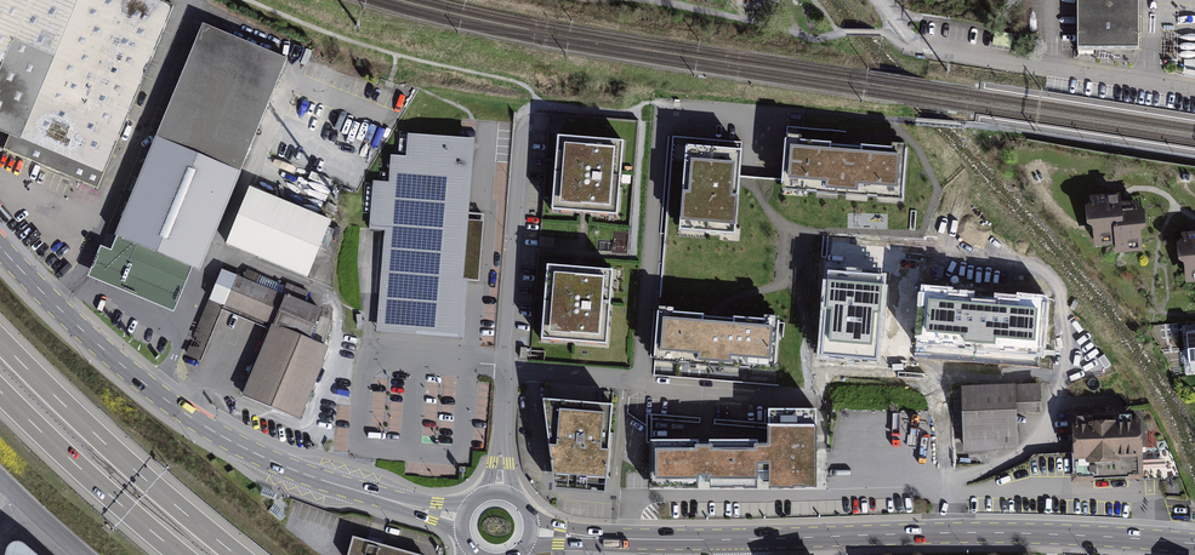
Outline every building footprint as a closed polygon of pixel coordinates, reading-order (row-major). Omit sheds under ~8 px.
[(93,190),(173,8),(153,0),(0,0),(0,136),(6,138),(0,150),(93,190)] [(1076,32),(1076,48),(1137,47),(1136,0),(1076,0),(1076,32)] [(116,236),(200,270),(285,63),(201,29),(116,236)] [(460,281),(472,141),(405,136),(403,159),(389,158),(386,184),(371,183),(367,233),(382,234),(377,331),(463,337),(466,282),(460,281)] [(557,136),(551,209),(585,212),(618,214),(623,142),(557,136)] [(906,150),(783,143),(780,194),(902,201),(906,150)] [(738,155),(683,151),(678,236),(733,240),(738,155)] [(227,241),(308,276),(332,220),(251,186),(227,241)] [(1107,258),(1136,255),(1132,208),(1110,210),(1109,201),(1082,203),(1086,252),(1106,250),(1107,258)] [(1176,238),(1180,287),(1194,285),(1194,236),(1176,238)] [(548,264),(542,337),(607,342),(612,269),(581,267),(548,264)] [(884,274),(828,269),(820,355),(877,360),(884,274)] [(240,281),(219,273),(187,354),(201,361),(223,308),(271,328),(242,395),(299,419),(329,348),(310,338),(321,309),(304,301),(306,296),(244,272),(240,281)] [(972,293),(924,289),(920,342),(1040,352),(1044,301),(998,297),(997,302),(971,300),(972,293)] [(777,322),(655,314),(651,363),(774,371),(777,322)] [(1183,337),(1185,366),(1194,365),(1194,336),(1183,337)] [(1038,387),(955,389),(956,452),(1013,450),(1012,415),(1039,414),(1038,387)] [(603,491),(611,404),(542,397),(554,486),(603,491)] [(768,440),(650,442),(651,472),(651,487),(817,485),(816,408),(767,409),(768,440)] [(1138,477),(1136,424),(1067,426),(1068,458),(1032,458),(1033,480),(1138,477)] [(374,543),(352,537),(347,554),(419,554),(374,543)] [(9,554),(8,554),(37,554),(27,547),(19,545),(13,547),(9,554)]
